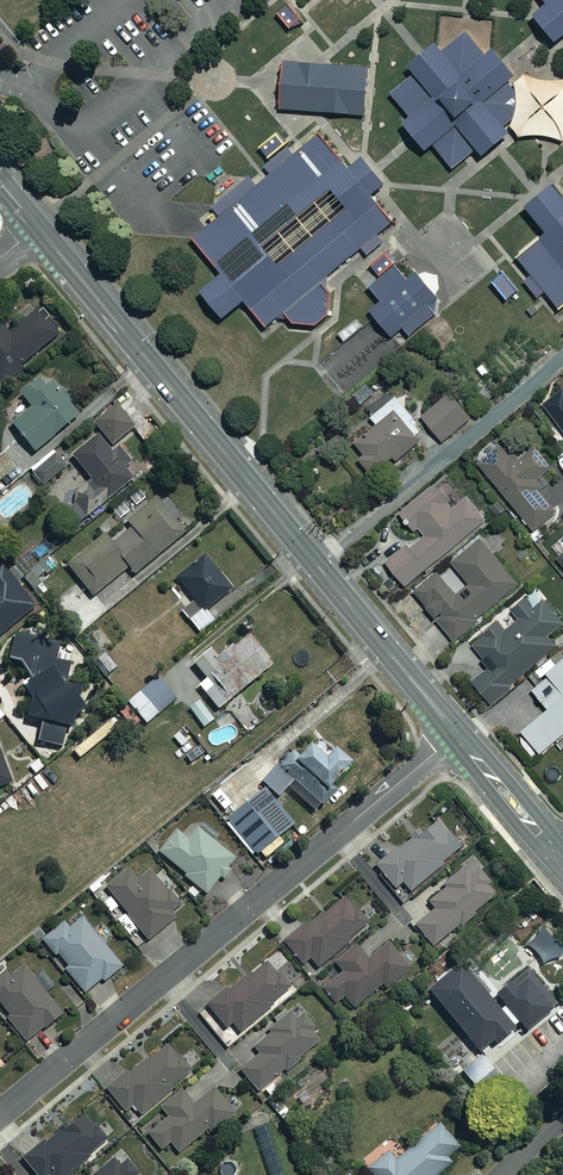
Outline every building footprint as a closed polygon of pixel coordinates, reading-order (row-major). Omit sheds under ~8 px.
[(291,0),(279,9),(292,26),(298,23),(303,20),(306,18),(291,0)] [(549,1),(537,11),(548,24),(559,38),(562,35),(562,0),(548,0),(549,1)] [(412,63),(417,69),(424,77),(409,89),(421,105),(412,113),(408,117),(405,119),(408,122),(415,130),(418,134),(421,137),(429,147),(435,141),(454,164),(463,157),(479,144),(486,153),(493,147),(500,141),(514,129),(507,121),(530,102),(511,80),(520,72),(507,58),(505,55),(495,43),(492,45),(488,48),(468,24),(444,45),(438,38),(436,40),(424,49),(421,52),(417,55),(412,59),(410,61),(412,63)] [(365,113),(366,113),(370,64),(328,61),(285,58),(281,106),(307,108),(321,109),(365,113)] [(409,109),(412,113),(421,105),(409,89),(424,77),(417,69),(412,73),(408,76),(407,77),(392,89),(403,102),(405,105),(409,109)] [(277,130),(260,144),(270,156),(291,138),(277,130)] [(380,184),(359,159),(350,167),(321,131),(304,145),(295,153),(290,147),(289,145),(267,163),(268,165),(272,169),(258,182),(254,177),(250,172),(245,176),(214,202),(212,203),(214,205),(220,212),(194,233),(198,237),(225,269),(204,287),(226,313),(237,305),(239,303),(240,302),(246,309),(253,304),(269,323),(279,314),(283,315),(292,315),(293,316),(295,319),(318,322),(330,311),(332,292),(332,289),(327,284),(329,273),(363,244),(368,250),(384,237),(382,235),(378,229),(392,218),(371,191),(380,184)] [(361,157),(359,159),(380,184),(383,181),(385,180),(376,169),(364,155),(361,157)] [(560,308),(562,306),(562,188),(557,181),(556,179),(528,203),(529,205),(550,229),(518,256),(529,269),(532,273),(526,279),(541,296),(546,291),(552,299),(560,308)] [(387,251),(372,264),(382,275),(397,262),(391,255),(387,251)] [(376,280),(371,285),(382,298),(371,307),(377,314),(393,335),(404,326),(411,334),(437,312),(438,298),(440,295),(418,268),(416,270),(409,276),(397,262),(382,275),(376,280)] [(498,274),(495,280),(509,297),(519,289),(502,267),(501,270),(498,274)] [(528,308),(534,314),(540,309),(539,308),(536,304),(535,302),(528,308)] [(38,308),(8,333),(0,323),(0,382),(59,333),(38,308)] [(340,331),(346,339),(364,324),(358,317),(340,331)] [(79,413),(45,371),(19,393),(31,406),(11,423),(34,450),(79,413)] [(544,403),(562,428),(562,388),(544,403)] [(452,389),(422,415),(444,441),(474,416),(452,389)] [(134,426),(115,403),(93,421),(111,444),(134,426)] [(346,446),(369,475),(417,437),(394,408),(346,446)] [(97,436),(72,457),(91,479),(67,500),(83,519),(131,478),(124,470),(132,463),(119,448),(112,454),(97,436)] [(550,466),(532,444),(513,460),(501,445),(478,463),(533,529),(555,511),(531,481),(550,466)] [(67,464),(57,452),(35,470),(45,482),(67,464)] [(454,507),(434,484),(399,513),(414,531),(418,528),(424,536),(409,548),(406,545),(386,562),(405,585),(484,519),(466,497),(454,507)] [(184,532),(155,495),(125,519),(129,524),(109,541),(104,535),(68,565),(92,595),(128,567),(133,573),(184,532)] [(518,583),(479,538),(451,562),(469,583),(456,595),(436,571),(412,591),(453,639),(518,583)] [(181,611),(198,632),(214,620),(205,609),(232,588),(206,555),(177,578),(194,600),(181,611)] [(3,563),(0,566),(0,634),(36,606),(3,563)] [(517,619),(505,629),(498,621),(471,644),(490,667),(473,681),(491,703),(507,688),(506,686),(555,644),(547,635),(562,621),(562,620),(544,598),(532,608),(525,598),(510,610),(517,619)] [(73,723),(74,715),(82,716),(85,698),(77,697),(78,684),(67,682),(73,641),(15,633),(11,660),(19,661),(16,685),(30,687),(26,716),(40,718),(36,744),(63,748),(67,722),(73,723)] [(272,663),(248,634),(234,646),(232,644),(217,656),(211,649),(194,663),(206,677),(198,684),(218,708),(272,663)] [(97,658),(109,673),(117,666),(105,651),(97,658)] [(554,679),(562,690),(562,671),(554,679)] [(127,701),(145,724),(176,699),(158,676),(127,701)] [(214,718),(200,700),(190,708),(203,727),(214,718)] [(562,740),(562,703),(519,740),(537,762),(562,740)] [(329,751),(315,737),(293,760),(287,754),(262,780),(278,795),(294,778),(321,804),(336,789),(331,784),(351,763),(334,746),(329,751)] [(0,753),(0,786),(11,782),(0,753)] [(293,824),(264,788),(225,818),(254,854),(293,824)] [(458,848),(433,819),(378,868),(395,887),(402,881),(410,890),(458,848)] [(176,830),(159,851),(185,873),(183,875),(204,893),(218,877),(223,881),(232,870),(228,866),(234,858),(197,827),(187,839),(176,830)] [(463,927),(477,914),(474,911),(494,893),(488,886),(491,883),(472,861),(428,901),(434,908),(415,925),(433,945),(459,922),(463,927)] [(139,881),(129,867),(105,885),(147,939),(174,918),(169,911),(179,903),(153,870),(139,881)] [(367,925),(344,895),(285,940),(302,963),(310,957),(315,964),(367,925)] [(122,965),(80,915),(67,926),(63,921),(42,939),(55,954),(57,952),(68,965),(65,968),(85,991),(101,977),(104,981),(122,965)] [(526,943),(541,962),(550,959),(557,959),(562,948),(562,942),(542,926),(526,943)] [(409,968),(388,942),(368,959),(355,944),(334,961),(342,971),(323,987),(335,1003),(344,995),(353,1006),(382,982),(386,987),(409,968)] [(289,986),(263,958),(210,1008),(227,1026),(231,1022),(240,1032),(289,986)] [(428,990),(480,1052),(491,1043),(494,1047),(516,1029),(460,963),(428,990)] [(24,965),(12,975),(8,969),(0,975),(0,1002),(10,1014),(7,1017),(27,1041),(62,1011),(24,965)] [(556,1005),(527,969),(497,994),(525,1030),(556,1005)] [(308,1029),(315,1024),(303,1010),(297,1015),(294,1011),(252,1045),(259,1054),(240,1069),(258,1090),(318,1041),(308,1029)] [(191,1068),(166,1040),(108,1091),(125,1109),(132,1103),(140,1113),(191,1068)] [(492,1069),(481,1055),(462,1070),(473,1083),(492,1069)] [(234,1113),(215,1087),(192,1104),(181,1089),(160,1105),(167,1116),(147,1131),(160,1149),(170,1141),(177,1151),(209,1127),(211,1130),(234,1113)] [(84,1112),(46,1142),(45,1140),(23,1158),(37,1174),(46,1174),(48,1173),(50,1174),(66,1174),(88,1157),(86,1155),(106,1139),(84,1112)] [(439,1122),(395,1159),(389,1151),(368,1168),(374,1174),(435,1174),(451,1161),(447,1156),(459,1146),(439,1122)] [(136,1173),(139,1171),(129,1158),(123,1163),(117,1155),(94,1174),(137,1174),(136,1173)]
